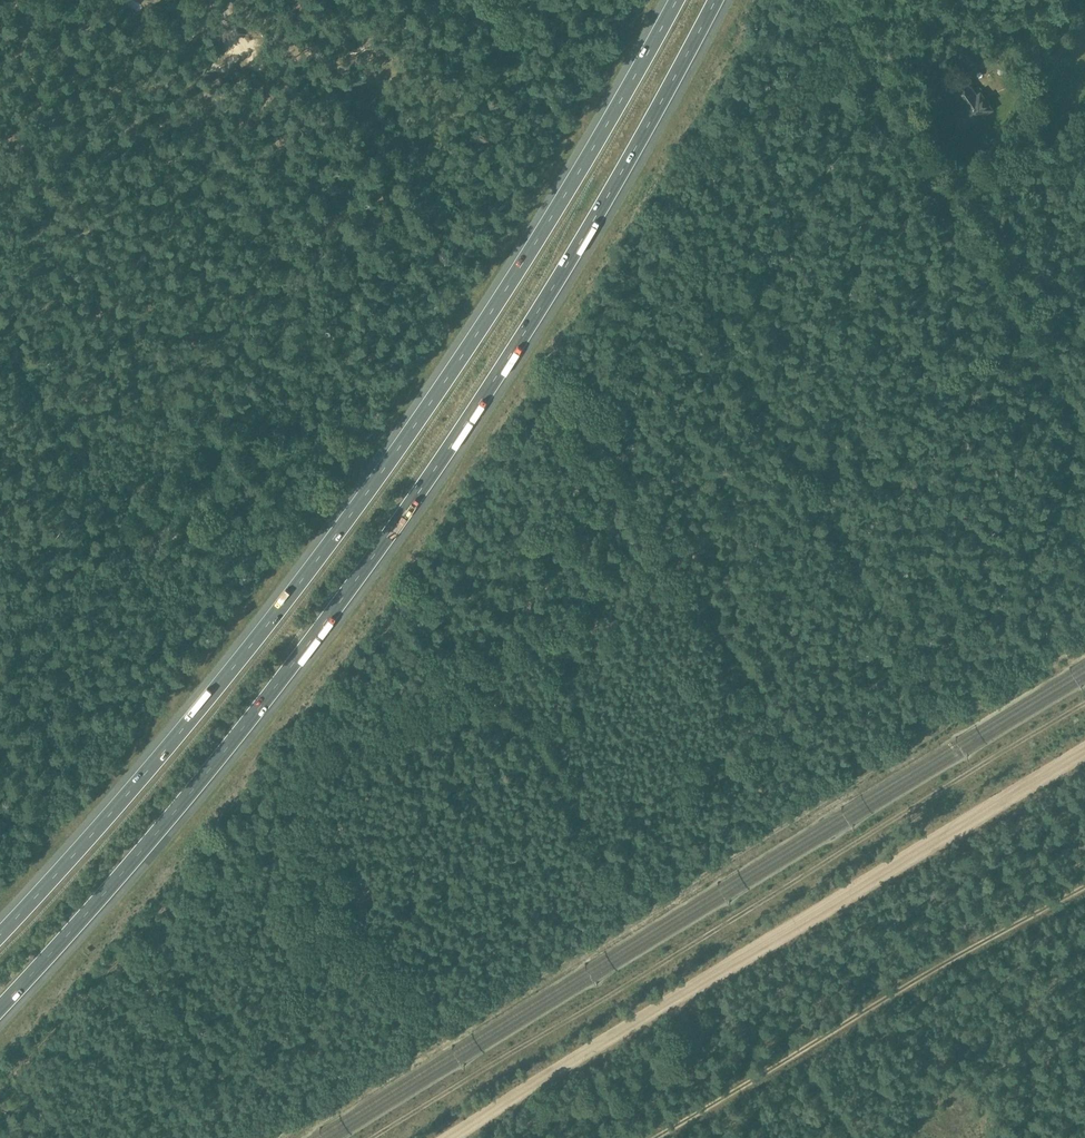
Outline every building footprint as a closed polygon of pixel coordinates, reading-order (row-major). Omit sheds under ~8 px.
[(950,112),(963,131),(994,110),(981,90),(977,93),(967,79),(952,90),(962,104),(950,112)]
